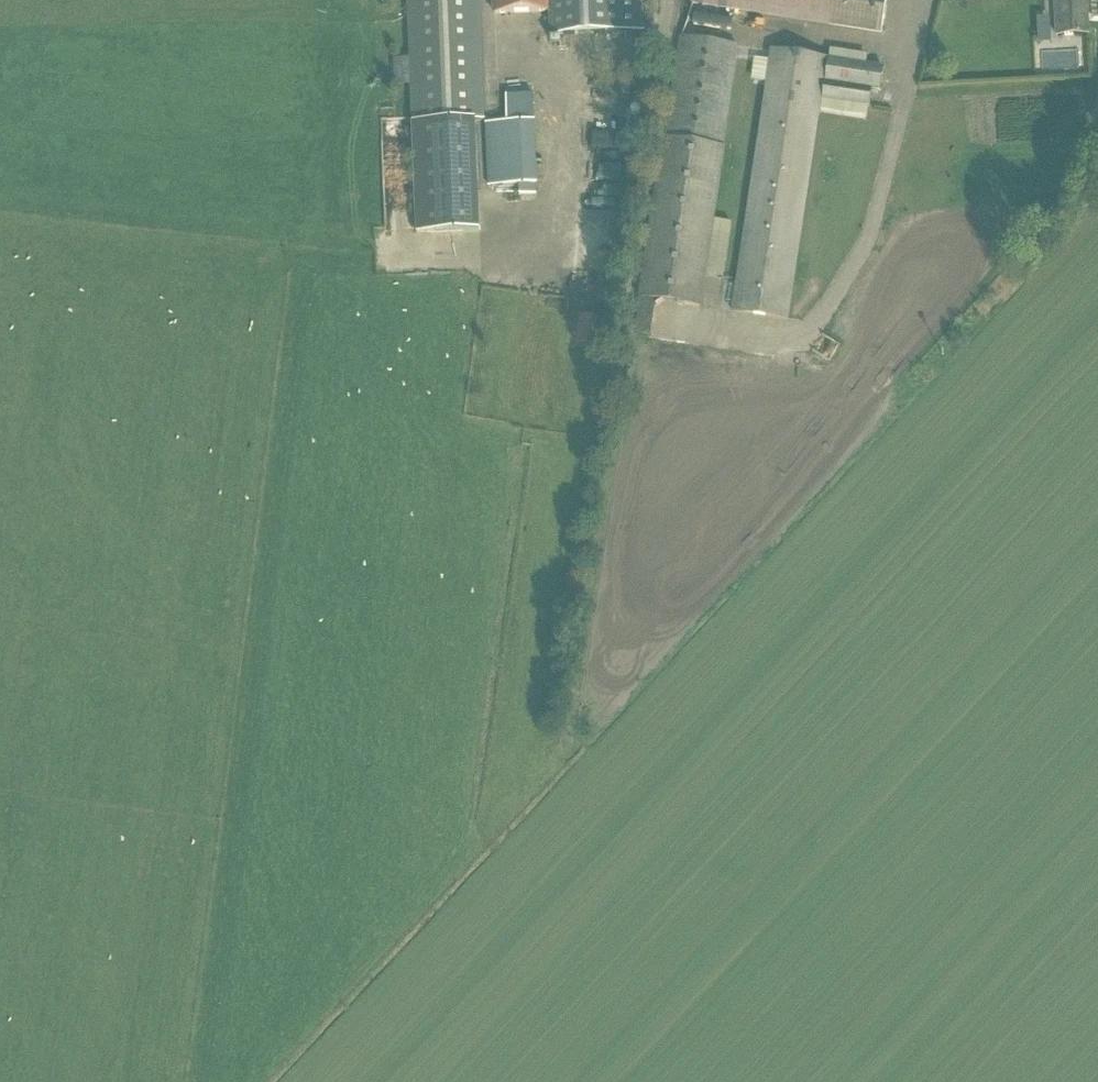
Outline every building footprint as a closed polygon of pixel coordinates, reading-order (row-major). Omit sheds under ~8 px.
[(411,123),(473,122),(484,121),(479,0),(405,0),(411,123)] [(494,13),(494,14),(548,13),(549,36),(643,32),(642,0),(494,0),(494,13)] [(691,4),(882,32),(884,19),(887,0),(692,0),(691,4)] [(1055,36),(1090,34),(1088,0),(1053,0),(1055,36)] [(681,38),(666,139),(662,140),(633,334),(650,337),(655,304),(700,308),(706,274),(723,277),(731,222),(714,220),(723,148),(737,46),(681,38)] [(883,69),(772,52),(733,313),(788,321),(821,99),(868,106),(871,89),(880,90),(883,69)] [(598,329),(599,319),(579,318),(578,327),(598,329)]
